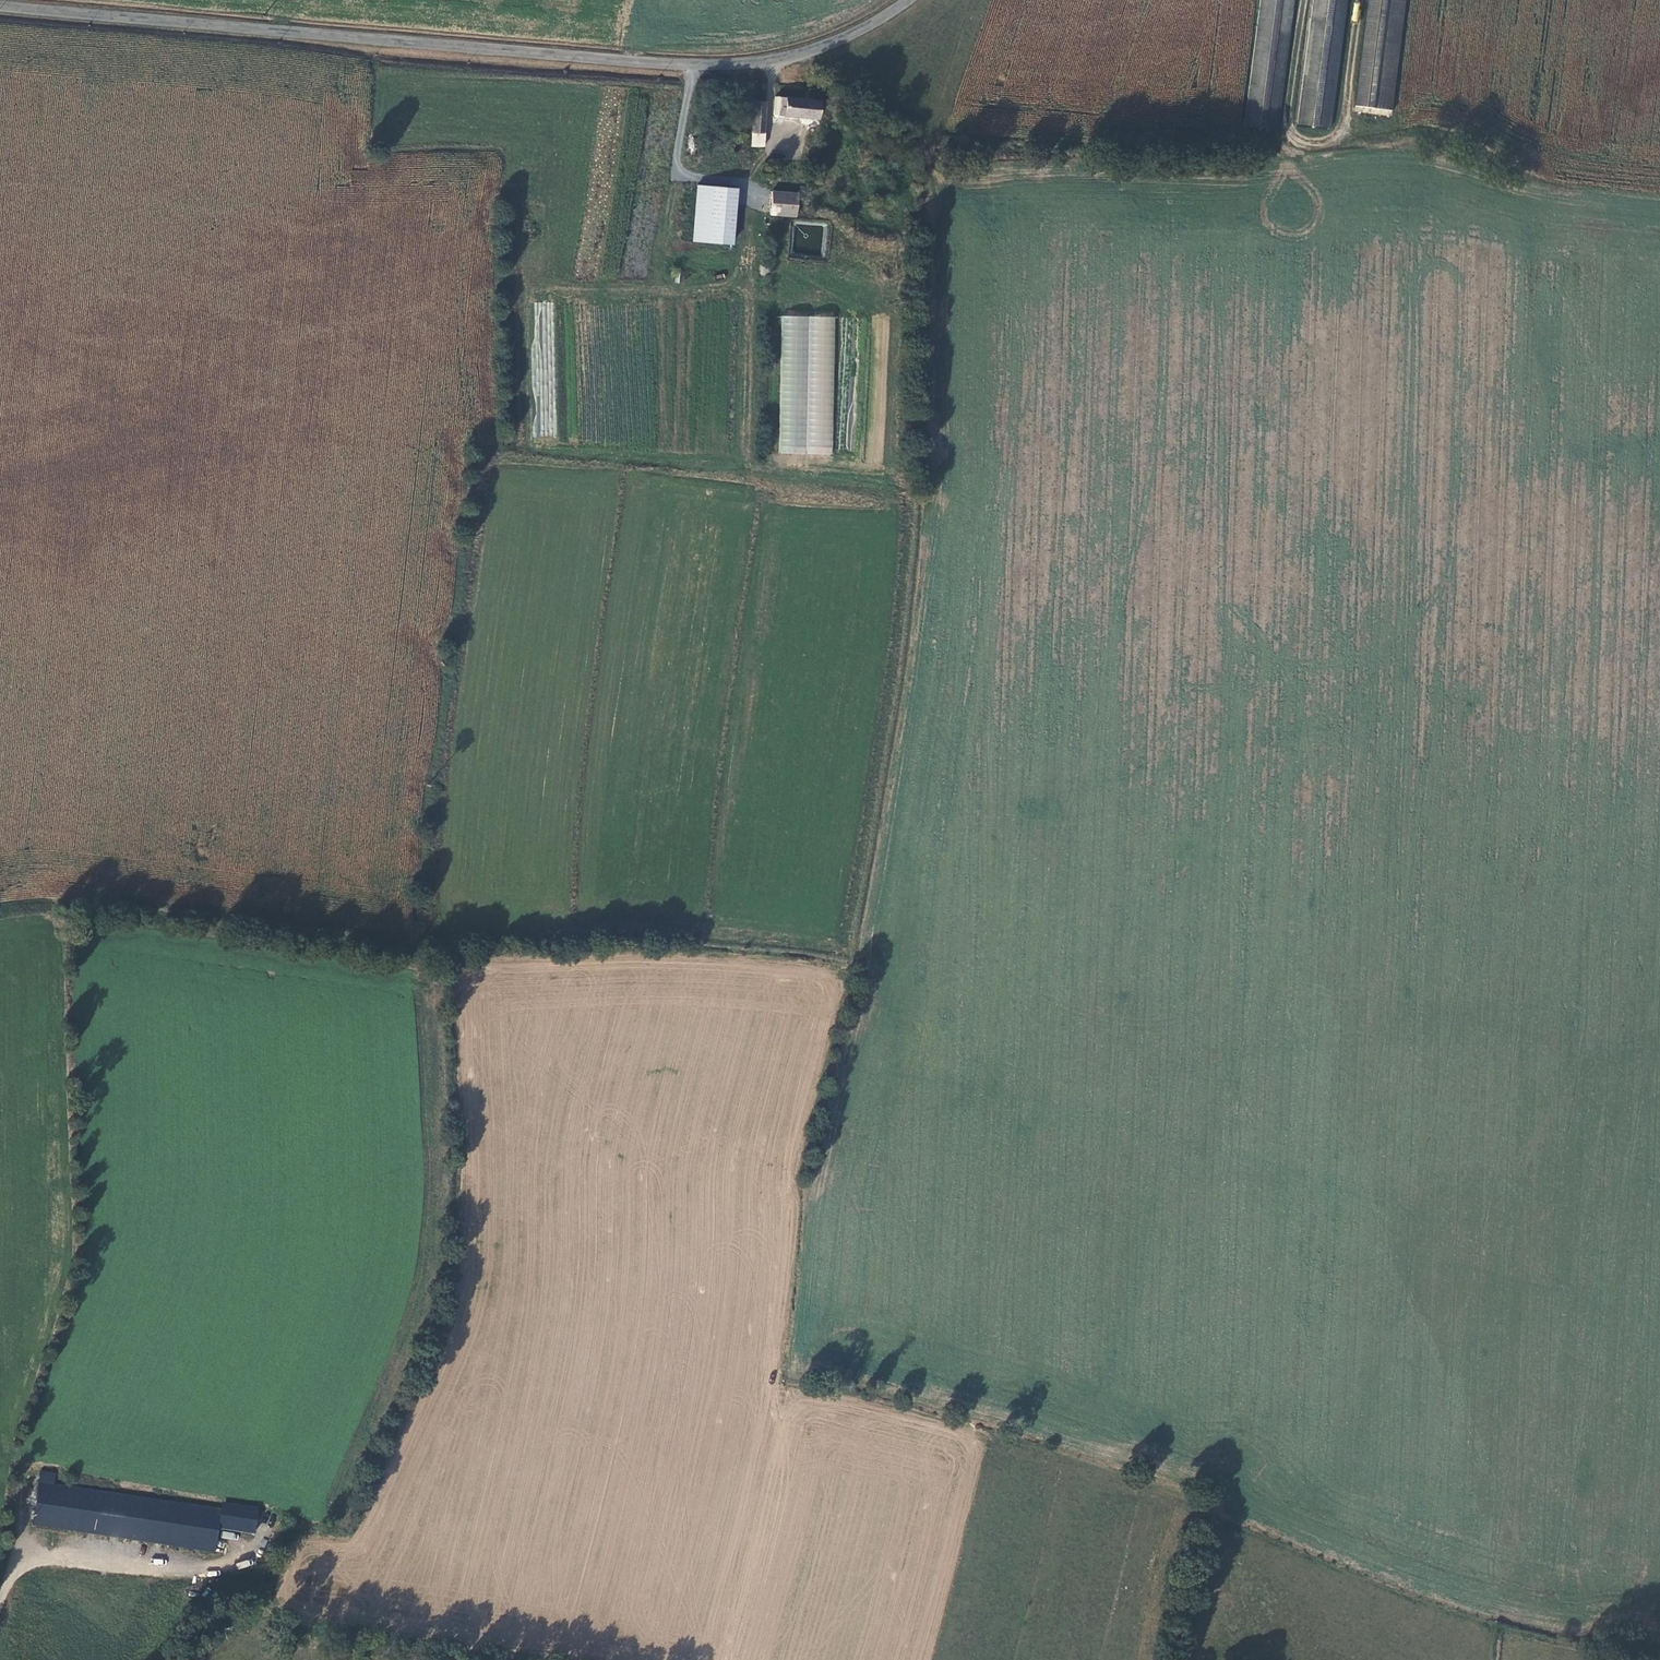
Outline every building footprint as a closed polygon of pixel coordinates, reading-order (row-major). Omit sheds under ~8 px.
[(1269,134),(1290,0),(1258,0),(1238,129),(1269,134)] [(1288,129),(1320,134),(1342,0),(1309,0),(1288,129)] [(1385,120),(1406,0),(1371,0),(1351,114),(1385,120)] [(772,111),(807,112),(807,104),(812,104),(812,96),(772,95),(772,111)] [(759,133),(760,102),(748,102),(746,133),(759,133)] [(746,145),(758,146),(759,133),(746,133),(746,145)] [(786,185),(787,168),(785,168),(777,168),(776,185),(786,185)] [(693,185),(690,230),(728,231),(730,187),(693,185)] [(790,214),(791,192),(767,192),(766,213),(790,214)] [(728,241),(728,231),(690,230),(690,239),(728,241)] [(782,315),(778,453),(832,455),(836,317),(782,315)] [(55,1485),(56,1476),(40,1474),(32,1525),(216,1549),(219,1525),(221,1508),(55,1485)] [(222,1501),(221,1508),(219,1525),(235,1527),(239,1503),(222,1501)] [(258,1505),(239,1503),(235,1527),(249,1529),(251,1522),(256,1522),(258,1505)]
